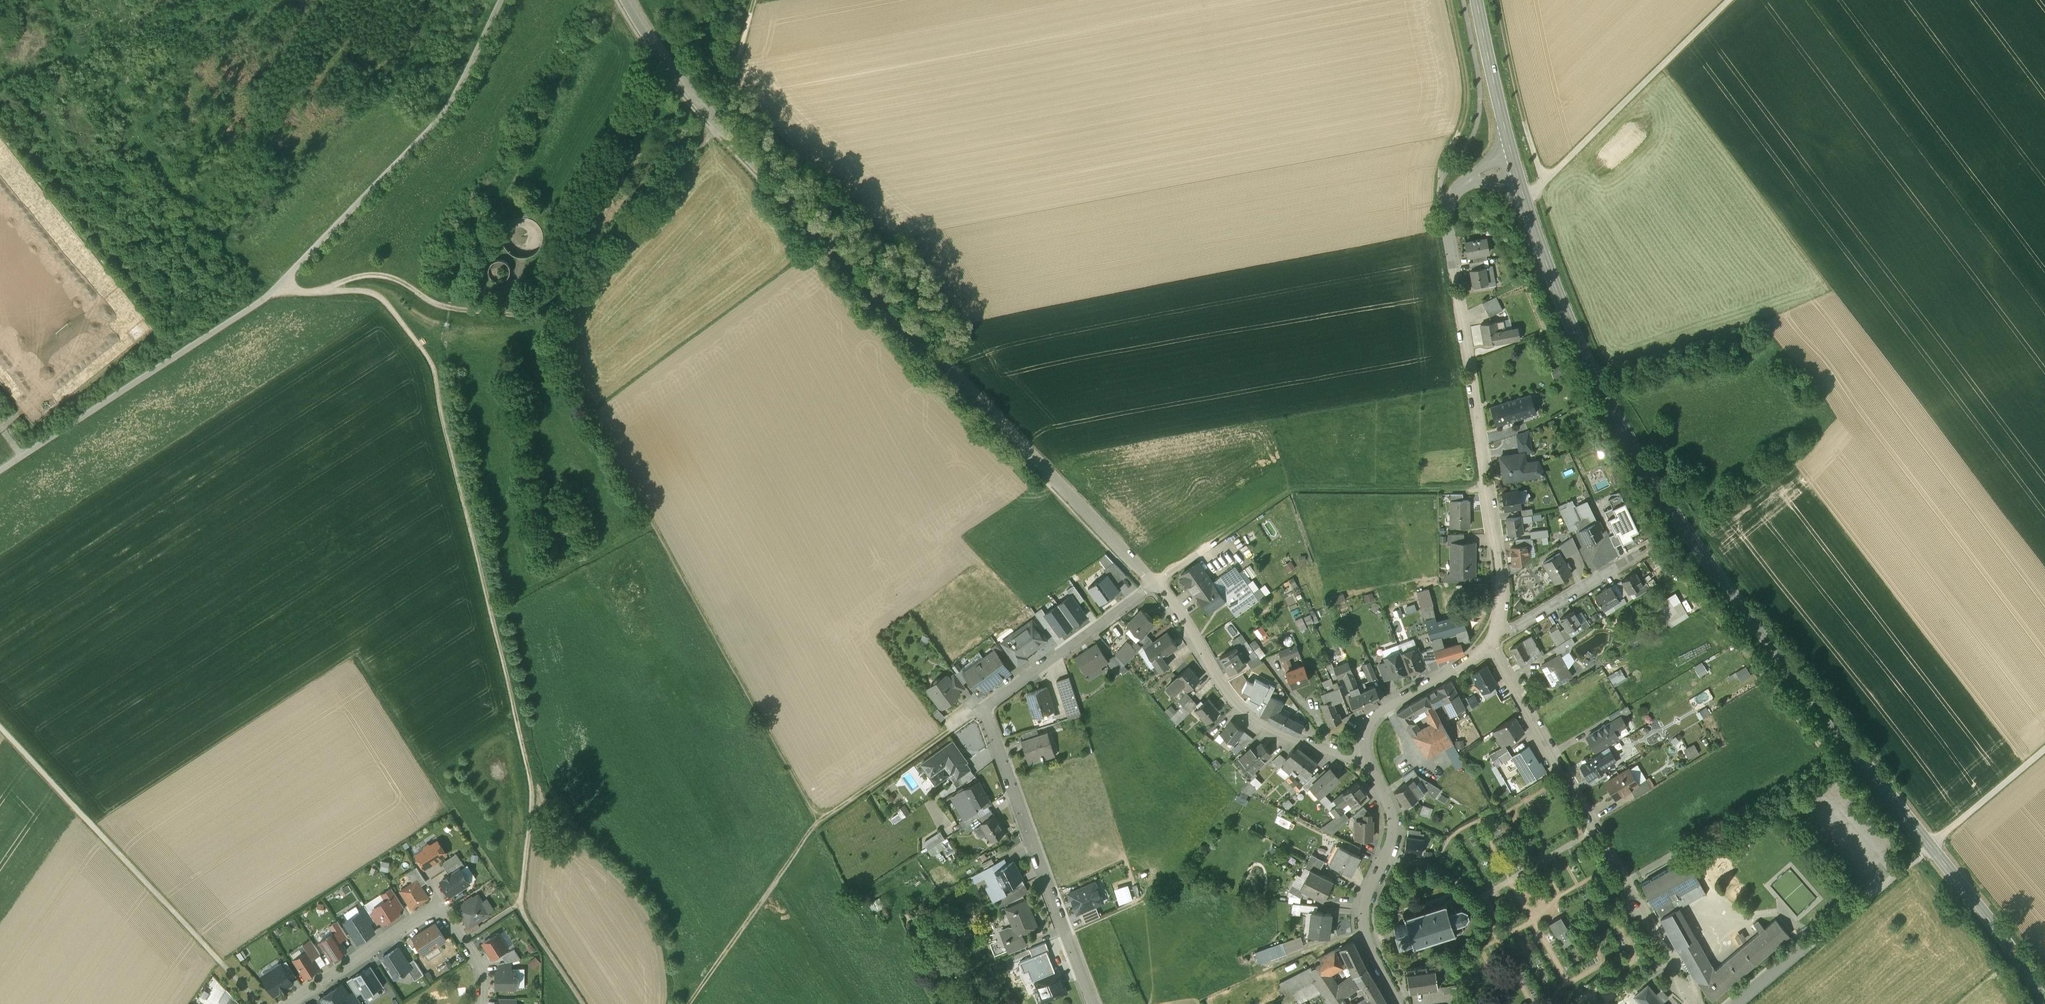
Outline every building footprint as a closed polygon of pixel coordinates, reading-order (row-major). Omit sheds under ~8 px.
[(1485,239),(1465,242),(1468,257),(1472,256),(1485,253),(1488,253),(1485,239)] [(1485,253),(1472,256),(1473,262),(1483,260),(1486,259),(1485,253)] [(490,265),(488,269),(486,269),(486,273),(488,277),(491,281),(495,283),(499,283),(499,282),(503,281),(507,279),(509,275),(510,271),(510,267),(508,263),(505,261),(500,259),(496,260),(492,262),(490,265)] [(1473,262),(1469,263),(1470,270),(1484,267),(1483,260),(1473,262)] [(1491,266),(1484,267),(1486,275),(1493,274),(1491,266)] [(1484,267),(1470,270),(1473,289),(1495,286),(1493,274),(1486,275),(1484,267)] [(476,279),(471,276),(467,283),(472,286),(476,279)] [(529,281),(522,279),(518,289),(525,291),(529,281)] [(1495,297),(1482,303),(1485,309),(1498,303),(1495,297)] [(1498,303),(1485,309),(1489,317),(1502,310),(1498,303)] [(1495,322),(1480,325),(1484,343),(1491,342),(1491,345),(1495,344),(1494,341),(1499,340),(1507,339),(1505,331),(1503,331),(1497,333),(1496,322),(1495,322)] [(1515,329),(1505,331),(1507,339),(1518,337),(1517,336),(1515,330),(1515,329)] [(1562,366),(1551,370),(1553,378),(1565,375),(1562,366)] [(1530,394),(1505,402),(1509,413),(1517,410),(1519,417),(1536,412),(1530,394)] [(1505,402),(1490,406),(1495,424),(1519,417),(1517,410),(1509,413),(1505,402)] [(1524,433),(1517,435),(1518,448),(1530,446),(1528,431),(1524,433)] [(1519,454),(1500,457),(1504,481),(1543,474),(1538,463),(1526,465),(1524,454),(1524,453),(1519,454)] [(1521,508),(1521,511),(1530,509),(1527,489),(1518,490),(1521,508)] [(1518,490),(1502,494),(1505,511),(1521,508),(1518,490)] [(1608,500),(1612,509),(1625,503),(1621,494),(1608,500)] [(1462,501),(1450,501),(1450,526),(1468,526),(1468,501),(1462,501)] [(1579,522),(1572,506),(1574,505),(1572,501),(1567,503),(1566,508),(1574,524),(1575,524),(1579,522)] [(1596,523),(1586,503),(1576,508),(1582,520),(1579,522),(1575,524),(1577,529),(1585,544),(1602,536),(1599,529),(1601,528),(1599,522),(1596,523)] [(1631,515),(1625,503),(1612,509),(1615,515),(1607,519),(1615,534),(1617,533),(1620,540),(1622,544),(1633,539),(1631,535),(1639,531),(1638,531),(1631,515)] [(1574,524),(1566,508),(1560,510),(1565,522),(1570,532),(1577,529),(1575,524),(1574,524)] [(1631,515),(1638,531),(1644,528),(1636,512),(1631,515)] [(1521,517),(1506,519),(1508,535),(1523,533),(1522,523),(1521,517)] [(1541,531),(1529,532),(1530,539),(1532,539),(1542,538),(1541,531)] [(1609,537),(1614,548),(1622,544),(1620,540),(1617,533),(1615,534),(1609,537)] [(1463,544),(1463,535),(1447,534),(1447,544),(1451,544),(1463,544)] [(1572,538),(1559,546),(1566,558),(1578,552),(1572,538)] [(1530,539),(1516,541),(1516,547),(1527,546),(1528,546),(1533,546),(1532,539),(1530,539)] [(1463,544),(1451,544),(1451,562),(1447,562),(1447,574),(1454,574),(1457,576),(1462,576),(1465,574),(1474,574),(1474,561),(1472,559),(1472,553),(1474,551),(1474,544),(1463,544)] [(1516,547),(1511,548),(1511,552),(1510,552),(1511,557),(1512,557),(1513,565),(1519,564),(1529,558),(1528,546),(1527,546),(1516,547)] [(1559,553),(1543,563),(1555,584),(1572,574),(1559,553)] [(1126,575),(1114,562),(1104,569),(1107,574),(1107,573),(1115,583),(1126,575)] [(1212,582),(1198,562),(1181,574),(1182,576),(1179,578),(1179,582),(1181,585),(1185,585),(1187,583),(1195,594),(1212,582)] [(1234,565),(1212,582),(1220,593),(1243,577),(1234,565)] [(1086,585),(1105,572),(1103,568),(1083,581),(1086,585)] [(1115,583),(1107,573),(1107,574),(1088,587),(1099,604),(1104,600),(1106,603),(1116,596),(1114,593),(1119,590),(1115,583)] [(1649,589),(1643,579),(1640,581),(1635,573),(1621,582),(1627,592),(1629,594),(1634,591),(1637,596),(1649,589)] [(1243,577),(1220,593),(1224,599),(1230,607),(1252,591),(1252,592),(1253,591),(1243,577)] [(1212,582),(1195,594),(1201,602),(1203,600),(1209,610),(1224,599),(1220,593),(1212,582)] [(1621,582),(1616,585),(1621,593),(1622,595),(1627,592),(1621,582)] [(1067,589),(1071,595),(1077,604),(1084,599),(1073,584),(1067,589)] [(1621,593),(1616,585),(1611,588),(1616,596),(1621,593)] [(1611,588),(1611,587),(1595,596),(1603,610),(1619,601),(1616,596),(1611,588)] [(1432,605),(1427,589),(1426,590),(1417,593),(1422,609),(1421,609),(1426,625),(1436,622),(1432,605)] [(1230,607),(1235,615),(1258,600),(1254,594),(1252,592),(1252,591),(1230,607)] [(1258,591),(1254,594),(1258,600),(1262,597),(1258,591)] [(1058,605),(1073,625),(1086,615),(1077,604),(1071,595),(1058,605)] [(1675,595),(1654,608),(1664,625),(1686,612),(1675,595)] [(1414,604),(1405,608),(1407,614),(1416,611),(1414,604)] [(1060,634),(1073,625),(1058,605),(1046,613),(1052,622),(1060,634)] [(1045,627),(1052,622),(1046,613),(1041,607),(1034,613),(1045,627)] [(1154,622),(1141,609),(1128,624),(1130,627),(1140,636),(1141,637),(1145,632),(1154,622)] [(1573,611),(1560,619),(1565,628),(1568,632),(1576,628),(1581,624),(1576,615),(1573,611)] [(1581,624),(1586,621),(1581,612),(1576,615),(1581,624)] [(1598,619),(1595,614),(1589,618),(1592,623),(1598,619)] [(1436,622),(1426,625),(1430,639),(1438,636),(1456,631),(1466,628),(1462,615),(1436,622)] [(1032,620),(1015,632),(1016,635),(1006,642),(1013,650),(1018,646),(1025,655),(1033,649),(1033,648),(1038,644),(1039,645),(1046,640),(1032,620)] [(1581,624),(1576,628),(1579,632),(1589,626),(1586,621),(1581,624)] [(1260,637),(1267,633),(1261,624),(1254,629),(1260,637)] [(1140,636),(1130,627),(1126,631),(1136,640),(1140,636)] [(1466,628),(1456,631),(1459,643),(1460,643),(1461,643),(1470,641),(1466,628)] [(1560,631),(1558,628),(1550,633),(1557,646),(1565,641),(1560,631)] [(1568,632),(1565,628),(1560,631),(1565,641),(1571,637),(1568,632)] [(1145,632),(1141,637),(1140,636),(1136,640),(1141,645),(1149,637),(1145,632)] [(1167,632),(1144,648),(1156,665),(1164,659),(1162,657),(1177,646),(1167,632)] [(1118,633),(1115,641),(1123,643),(1125,636),(1118,633)] [(1438,636),(1430,639),(1433,648),(1434,650),(1442,648),(1438,636)] [(1531,637),(1510,649),(1518,663),(1539,651),(1531,637)] [(1575,644),(1571,637),(1565,641),(1569,647),(1558,654),(1559,655),(1561,658),(1570,652),(1572,646),(1575,644)] [(1132,645),(1128,641),(1116,654),(1124,664),(1141,645),(1136,640),(1132,645)] [(1257,654),(1246,640),(1242,642),(1252,658),(1257,654)] [(1565,641),(1554,648),(1558,654),(1569,647),(1565,641)] [(1004,654),(997,643),(991,647),(994,651),(994,650),(999,657),(1004,654)] [(1096,643),(1075,657),(1086,675),(1107,661),(1108,660),(1107,660),(1096,643)] [(1442,648),(1434,650),(1437,660),(1463,653),(1461,643),(1460,643),(1459,643),(1442,648)] [(1296,645),(1279,651),(1282,660),(1299,653),(1296,645)] [(1013,650),(1009,653),(1018,665),(1027,658),(1025,655),(1018,646),(1013,650)] [(1246,662),(1236,646),(1219,656),(1230,672),(1246,662)] [(1417,648),(1401,654),(1407,671),(1408,673),(1424,667),(1423,665),(1419,653),(1417,648)] [(1433,648),(1419,653),(1423,665),(1425,664),(1437,660),(1434,650),(1433,648)] [(965,672),(964,672),(969,679),(979,693),(990,685),(988,682),(1007,668),(999,657),(994,650),(994,651),(965,672)] [(1539,651),(1518,663),(1521,668),(1542,655),(1539,651)] [(1400,652),(1384,658),(1386,662),(1391,675),(1391,677),(1407,671),(1401,654),(1400,652)] [(1116,654),(1107,660),(1108,660),(1107,661),(1114,671),(1124,664),(1116,654)] [(1263,662),(1257,654),(1252,658),(1247,661),(1252,668),(1263,662)] [(1559,655),(1542,665),(1553,686),(1571,676),(1559,655)] [(1156,665),(1152,667),(1156,673),(1168,665),(1164,659),(1156,665)] [(1391,675),(1386,662),(1379,665),(1384,678),(1387,677),(1391,675)] [(1348,663),(1334,669),(1338,678),(1344,676),(1352,672),(1348,663)] [(1303,665),(1290,669),(1289,667),(1287,668),(1288,670),(1286,671),(1288,677),(1285,678),(1286,680),(1289,680),(1291,686),(1309,680),(1303,665)] [(1375,676),(1371,665),(1363,669),(1368,680),(1375,676)] [(1696,670),(1700,676),(1709,672),(1706,665),(1696,670)] [(1199,678),(1188,666),(1166,686),(1173,693),(1183,685),(1187,690),(1199,678)] [(1496,683),(1486,666),(1472,674),(1474,678),(1475,684),(1479,687),(1482,692),(1493,685),(1496,683)] [(965,672),(962,668),(956,672),(963,683),(969,679),(964,672),(965,672)] [(947,675),(941,679),(940,678),(937,677),(934,679),(934,682),(935,684),(928,689),(940,705),(943,703),(947,703),(950,701),(950,698),(966,687),(963,683),(956,672),(948,677),(947,675)] [(1352,672),(1344,676),(1346,681),(1354,678),(1352,672)] [(1069,676),(1056,680),(1060,693),(1073,689),(1069,676)] [(1331,678),(1322,682),(1326,691),(1334,688),(1333,684),(1331,678)] [(1354,678),(1346,681),(1352,695),(1360,692),(1357,685),(1354,678)] [(1261,701),(1269,686),(1255,679),(1253,683),(1247,680),(1242,691),(1250,695),(1249,697),(1260,703),(1261,701)] [(1451,681),(1436,690),(1442,702),(1445,701),(1452,715),(1453,714),(1464,708),(1465,708),(1460,700),(1461,700),(1451,681)] [(1337,714),(1333,703),(1343,699),(1337,682),(1333,684),(1334,688),(1326,691),(1321,694),(1324,703),(1321,704),(1329,725),(1341,720),(1338,713),(1337,714)] [(1364,682),(1357,685),(1360,692),(1367,689),(1364,682)] [(1261,701),(1266,703),(1270,696),(1275,687),(1269,684),(1269,686),(1261,701)] [(1493,685),(1482,692),(1486,699),(1497,691),(1493,685)] [(1046,686),(1027,692),(1031,706),(1030,707),(1034,719),(1042,716),(1041,714),(1054,710),(1046,686)] [(1367,689),(1360,692),(1366,708),(1380,701),(1374,686),(1367,689)] [(1073,689),(1060,693),(1069,718),(1081,714),(1073,689)] [(1436,690),(1426,695),(1431,704),(1433,707),(1442,702),(1436,690)] [(1352,695),(1349,697),(1355,712),(1366,708),(1360,692),(1352,695)] [(1186,693),(1178,700),(1183,705),(1191,697),(1186,693)] [(1431,704),(1426,695),(1410,704),(1397,713),(1406,728),(1415,722),(1412,717),(1417,714),(1419,717),(1425,713),(1422,709),(1431,704)] [(1479,704),(1474,695),(1467,699),(1472,708),(1479,704)] [(1282,703),(1270,696),(1266,703),(1260,716),(1267,719),(1272,709),(1277,712),(1279,709),(1282,703)] [(1197,704),(1191,697),(1183,705),(1170,717),(1176,725),(1197,705),(1196,704),(1197,704)] [(1467,699),(1466,697),(1461,700),(1460,700),(1465,708),(1464,708),(1467,712),(1472,708),(1467,699)] [(1203,703),(1201,700),(1197,704),(1196,704),(1197,705),(1198,707),(1195,709),(1207,722),(1219,711),(1208,698),(1203,703)] [(1433,707),(1431,704),(1422,709),(1425,713),(1431,725),(1440,720),(1433,707)] [(945,715),(939,707),(932,712),(937,720),(945,715)] [(1625,707),(1608,717),(1611,722),(1612,723),(1626,714),(1629,713),(1625,707)] [(1464,708),(1453,714),(1456,720),(1468,714),(1467,712),(1464,708)] [(1303,726),(1284,715),(1285,713),(1279,709),(1277,712),(1272,709),(1267,719),(1293,732),(1298,735),(1303,726)] [(1611,722),(1587,737),(1595,750),(1618,737),(1615,733),(1626,726),(1624,723),(1630,720),(1626,714),(1612,723),(1611,722)] [(1513,718),(1498,728),(1506,741),(1513,737),(1514,739),(1523,733),(1518,725),(1518,726),(1513,718)] [(1431,725),(1421,730),(1412,736),(1427,757),(1444,747),(1452,742),(1440,720),(1431,725)] [(1243,730),(1231,721),(1221,734),(1225,737),(1228,740),(1233,743),(1236,739),(1243,730)] [(1506,741),(1498,728),(1493,731),(1502,746),(1504,744),(1507,743),(1506,741)] [(1253,738),(1243,730),(1236,739),(1243,747),(1253,738)] [(1047,731),(1021,740),(1028,763),(1042,759),(1042,760),(1044,759),(1043,759),(1055,755),(1047,731)] [(967,760),(953,740),(921,763),(928,773),(942,763),(942,764),(943,763),(950,773),(965,762),(967,760)] [(1233,743),(1228,740),(1222,747),(1227,751),(1233,743)] [(1261,743),(1253,750),(1251,748),(1237,760),(1249,773),(1253,770),(1271,754),(1269,752),(1269,750),(1268,748),(1266,748),(1261,743)] [(1694,743),(1683,748),(1688,758),(1699,753),(1694,743)] [(1502,746),(1494,751),(1498,756),(1508,750),(1504,744),(1502,746)] [(1538,763),(1528,746),(1512,756),(1528,781),(1545,771),(1540,762),(1538,763)] [(1308,756),(1297,748),(1294,752),(1291,751),(1285,758),(1285,759),(1286,760),(1294,766),(1297,768),(1308,756)] [(1512,756),(1508,750),(1498,756),(1498,757),(1502,763),(1512,756)] [(1494,751),(1489,754),(1492,760),(1498,757),(1498,756),(1494,751)] [(1598,755),(1588,761),(1586,758),(1582,761),(1584,764),(1580,766),(1588,779),(1593,776),(1597,774),(1599,775),(1601,773),(1602,771),(1604,770),(1614,764),(1611,760),(1614,759),(1614,756),(1612,753),(1610,753),(1607,754),(1605,757),(1606,758),(1601,761),(1598,755)] [(1280,754),(1272,761),(1281,767),(1281,766),(1286,760),(1285,759),(1285,758),(1280,754)] [(1308,756),(1297,768),(1302,772),(1306,775),(1307,776),(1317,763),(1308,756)] [(1294,766),(1286,760),(1281,766),(1289,772),(1294,766)] [(950,773),(948,774),(953,781),(970,769),(965,762),(950,773)] [(950,773),(943,763),(942,764),(942,763),(928,773),(935,783),(948,774),(950,773)] [(1339,778),(1330,769),(1318,779),(1310,786),(1311,787),(1319,796),(1339,778)] [(1249,773),(1244,778),(1249,783),(1257,775),(1253,770),(1249,773)] [(1414,770),(1403,777),(1407,783),(1418,776),(1414,770)] [(1599,775),(1597,774),(1593,776),(1596,782),(1607,775),(1604,770),(1602,771),(1601,773),(1599,775)] [(1306,775),(1302,772),(1295,777),(1298,781),(1306,775)] [(1619,775),(1606,783),(1615,798),(1630,789),(1638,785),(1637,784),(1630,772),(1621,777),(1619,775)] [(1295,777),(1291,774),(1286,779),(1292,785),(1297,790),(1302,786),(1295,777)] [(1314,775),(1302,786),(1307,791),(1311,787),(1310,786),(1318,779),(1314,775)] [(1407,783),(1395,791),(1405,806),(1413,801),(1414,803),(1418,801),(1416,798),(1418,797),(1424,793),(1427,791),(1423,785),(1428,782),(1419,777),(1418,776),(1407,783)] [(1645,779),(1637,784),(1638,785),(1630,789),(1635,797),(1651,788),(1645,779)] [(978,781),(954,794),(954,793),(952,794),(953,794),(950,796),(963,820),(978,811),(975,806),(988,799),(978,781)] [(1366,794),(1357,782),(1343,793),(1352,805),(1366,794)] [(1439,789),(1428,782),(1423,785),(1427,791),(1433,798),(1439,789)] [(1297,790),(1292,785),(1288,788),(1293,794),(1297,790)] [(1319,796),(1311,787),(1307,791),(1315,800),(1319,796)] [(1352,805),(1343,793),(1334,800),(1337,804),(1338,804),(1344,811),(1352,805)] [(1334,800),(1329,803),(1332,808),(1331,808),(1337,816),(1337,817),(1344,811),(1338,804),(1337,804),(1334,800)] [(1370,814),(1363,806),(1352,816),(1356,821),(1356,820),(1363,820),(1363,814),(1370,814)] [(1432,810),(1423,807),(1420,815),(1429,818),(1432,810)] [(964,827),(967,832),(975,827),(981,824),(981,823),(994,815),(991,810),(981,816),(964,827)] [(963,820),(961,821),(964,827),(981,816),(978,811),(963,820)] [(1344,811),(1337,817),(1337,816),(1321,828),(1332,834),(1349,818),(1344,811)] [(1370,814),(1363,814),(1363,820),(1356,820),(1356,821),(1356,838),(1371,839),(1372,821),(1370,821),(1371,815),(1370,814)] [(994,815),(981,823),(981,824),(986,831),(991,840),(1005,832),(994,815)] [(981,824),(975,827),(980,835),(986,831),(981,824)] [(927,848),(945,839),(941,830),(922,839),(927,848)] [(1420,831),(1408,830),(1407,837),(1423,839),(1424,834),(1420,834),(1420,831)] [(1423,839),(1407,837),(1404,852),(1421,855),(1423,839)] [(431,845),(428,845),(425,847),(424,850),(416,855),(424,868),(432,863),(433,864),(440,860),(439,858),(446,854),(438,841),(431,845)] [(833,841),(827,845),(832,853),(838,848),(833,841)] [(941,841),(929,849),(932,854),(944,846),(941,841)] [(1361,848),(1349,842),(1345,849),(1357,855),(1361,848)] [(1357,855),(1345,849),(1340,846),(1330,864),(1350,874),(1359,856),(1357,855)] [(456,853),(443,862),(442,864),(446,870),(461,860),(456,853)] [(1324,860),(1311,854),(1308,861),(1320,867),(1324,860)] [(1004,858),(972,875),(975,882),(984,877),(985,877),(995,872),(995,871),(1007,865),(1004,858)] [(1686,858),(1641,884),(1654,907),(1655,907),(1660,917),(1678,907),(1705,892),(1699,882),(1686,858)] [(461,860),(446,870),(450,875),(460,868),(461,869),(465,867),(461,860)] [(1007,865),(995,871),(995,872),(985,877),(989,885),(986,886),(993,900),(1001,896),(1007,893),(1004,887),(1021,878),(1022,877),(1013,861),(1007,865)] [(1308,861),(1305,867),(1309,869),(1310,868),(1318,873),(1321,867),(1320,867),(1308,861)] [(417,867),(407,873),(413,883),(417,881),(420,885),(426,881),(417,867)] [(450,875),(441,881),(450,895),(470,883),(461,869),(460,868),(450,875)] [(1318,873),(1310,868),(1309,869),(1300,888),(1299,888),(1304,891),(1322,900),(1333,881),(1318,873)] [(1133,872),(1116,875),(1118,887),(1129,885),(1130,891),(1137,890),(1133,872)] [(1021,878),(1004,887),(1007,893),(1023,884),(1021,878)] [(413,883),(401,891),(412,908),(428,897),(420,885),(417,881),(413,883)] [(1077,913),(1079,912),(1095,905),(1103,902),(1094,883),(1068,894),(1077,913)] [(1007,893),(1001,896),(1004,903),(1027,891),(1024,884),(1007,893)] [(1300,888),(1292,884),(1289,891),(1300,897),(1304,891),(1299,888),(1300,888)] [(1131,901),(1127,888),(1116,892),(1120,904),(1131,901)] [(404,906),(394,891),(383,898),(385,901),(390,898),(398,910),(404,906)] [(482,902),(478,896),(458,909),(469,926),(489,913),(488,912),(482,902)] [(1435,904),(1434,902),(1433,902),(1434,905),(1426,907),(1425,905),(1423,905),(1424,908),(1416,910),(1415,908),(1414,908),(1414,911),(1405,914),(1403,912),(1402,914),(1404,915),(1407,922),(1394,926),(1398,939),(1403,938),(1404,940),(1406,941),(1408,940),(1409,938),(1408,936),(1411,935),(1413,942),(1412,945),(1413,945),(1414,943),(1424,940),(1425,943),(1426,942),(1425,940),(1434,937),(1434,940),(1436,939),(1435,937),(1443,934),(1444,937),(1445,936),(1445,934),(1454,931),(1457,932),(1457,933),(1458,934),(1458,932),(1461,931),(1462,932),(1461,931),(1463,928),(1464,928),(1463,927),(1462,927),(1466,925),(1466,923),(1465,921),(1466,920),(1467,920),(1465,918),(1468,914),(1470,914),(1471,913),(1468,913),(1467,908),(1469,906),(1468,906),(1466,907),(1461,905),(1462,903),(1461,903),(1460,905),(1456,906),(1455,902),(1456,902),(1456,901),(1455,901),(1454,899),(1455,898),(1454,897),(1453,898),(1451,897),(1451,896),(1450,896),(1450,897),(1447,898),(1446,897),(1446,898),(1445,901),(1435,904)] [(878,897),(867,903),(873,914),(884,908),(878,897)] [(385,901),(374,908),(376,910),(382,920),(383,922),(388,923),(398,917),(399,912),(398,910),(390,898),(385,901)] [(487,899),(482,902),(488,912),(493,909),(487,899)] [(1026,900),(1006,909),(1013,926),(1013,927),(1016,926),(1019,934),(1020,934),(1037,927),(1026,900)] [(1317,906),(1301,904),(1300,911),(1311,912),(1311,911),(1317,912),(1317,906)] [(1079,912),(1083,924),(1100,917),(1095,905),(1079,912)] [(370,913),(365,906),(359,910),(361,912),(369,923),(374,920),(370,913)] [(1715,969),(1710,963),(1678,907),(1660,917),(1667,929),(1666,930),(1676,948),(1677,947),(1694,977),(1712,999),(1789,934),(1775,919),(1764,928),(1758,920),(1753,924),(1760,932),(1715,969)] [(376,910),(370,913),(374,920),(377,923),(382,920),(376,910)] [(1317,912),(1311,911),(1311,912),(1308,935),(1328,937),(1331,913),(1317,912)] [(361,912),(345,922),(358,942),(374,932),(369,923),(361,912)] [(1567,929),(1560,917),(1549,924),(1556,935),(1564,948),(1572,944),(1564,931),(1567,929)] [(347,936),(337,921),(330,926),(334,932),(335,932),(340,940),(347,936)] [(435,924),(413,938),(416,943),(414,945),(418,951),(420,949),(423,955),(446,940),(435,924)] [(1013,927),(1013,926),(1000,931),(1008,950),(1024,944),(1020,934),(1019,934),(1016,926),(1013,927)] [(1734,935),(1741,944),(1748,938),(1741,929),(1734,935)] [(1000,931),(993,934),(996,940),(989,943),(994,956),(1008,950),(1000,931)] [(334,932),(320,942),(331,960),(346,950),(340,940),(335,932),(334,932)] [(508,949),(498,933),(496,934),(494,934),(492,936),(491,938),(483,943),(493,958),(508,949)] [(1302,946),(1299,937),(1253,954),(1257,963),(1302,946)] [(320,954),(311,939),(303,944),(308,950),(314,958),(320,954)] [(1366,968),(1353,941),(1340,948),(1354,976),(1366,968)] [(1046,943),(1029,949),(1032,956),(1046,950),(1047,951),(1049,950),(1046,943)] [(397,948),(382,958),(395,978),(408,970),(410,968),(407,964),(397,948)] [(502,957),(506,962),(511,961),(521,961),(515,949),(502,957)] [(308,950),(294,959),(305,977),(319,968),(314,958),(308,950)] [(1035,980),(1055,972),(1047,951),(1046,950),(1032,956),(1019,961),(1024,972),(1028,971),(1032,981),(1035,980)] [(1343,967),(1335,951),(1319,958),(1322,963),(1311,969),(1319,981),(1316,984),(1321,992),(1324,998),(1328,995),(1334,1003),(1355,990),(1348,980),(1337,988),(1328,974),(1343,967)] [(424,974),(414,959),(407,964),(410,968),(408,970),(415,980),(424,974)] [(506,962),(499,964),(499,971),(511,971),(511,961),(506,962)] [(286,962),(281,965),(290,979),(295,976),(286,962)] [(281,965),(261,978),(273,997),(293,984),(290,979),(281,965)] [(1435,965),(1406,969),(1409,991),(1438,988),(1435,965)] [(362,992),(366,998),(384,986),(371,966),(352,978),(362,992)] [(1380,990),(1366,968),(1354,976),(1362,985),(1357,988),(1359,991),(1362,989),(1364,992),(1368,998),(1370,996),(1380,990)] [(1311,969),(1279,983),(1285,996),(1292,993),(1314,982),(1316,984),(1319,981),(1311,969)] [(499,971),(496,971),(496,988),(516,988),(516,985),(518,983),(518,977),(516,975),(516,971),(511,971),(499,971)] [(1055,972),(1035,980),(1040,991),(1044,1001),(1063,993),(1058,981),(1061,980),(1057,971),(1055,972)] [(1362,985),(1354,976),(1348,980),(1355,990),(1357,988),(1362,985)] [(362,992),(352,978),(347,981),(354,992),(357,996),(362,992)] [(1292,993),(1297,1003),(1298,1003),(1321,992),(1314,982),(1292,993)] [(330,992),(338,1003),(354,1003),(349,995),(342,984),(330,992)] [(1456,985),(1442,987),(1443,994),(1452,992),(1457,991),(1456,985)] [(1662,1002),(1668,997),(1661,989),(1655,995),(1647,985),(1634,996),(1641,1003),(1663,1003),(1662,1002)] [(1380,990),(1370,996),(1368,998),(1360,1003),(1361,1003),(1387,1003),(1380,990)] [(1040,991),(1034,993),(1038,1003),(1044,1001),(1040,991)] [(330,992),(319,999),(322,1003),(338,1003),(330,992)] [(354,992),(349,995),(354,1003),(362,1003),(357,996),(354,992)] [(232,995),(226,1003),(241,1003),(232,995)]
